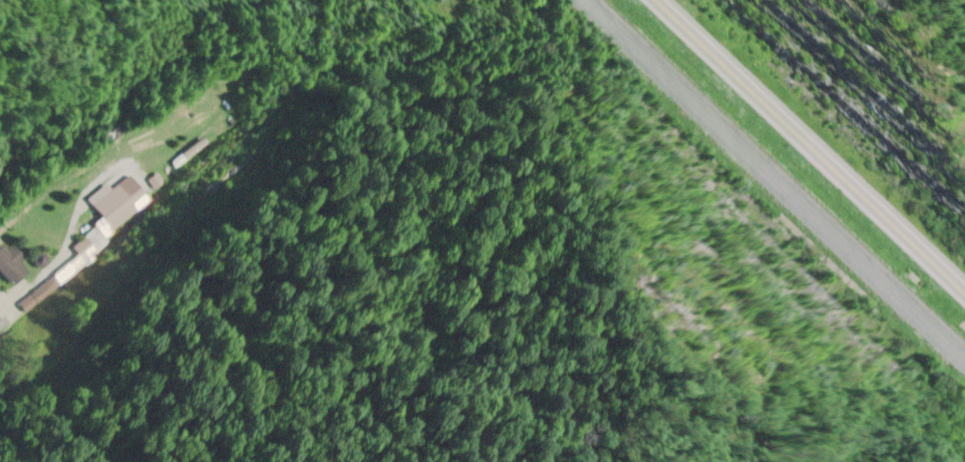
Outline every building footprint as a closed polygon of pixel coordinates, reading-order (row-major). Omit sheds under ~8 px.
[(7,246),(2,250),(0,248),(0,277),(10,287),(25,272),(17,265),(21,260),(7,246)]
